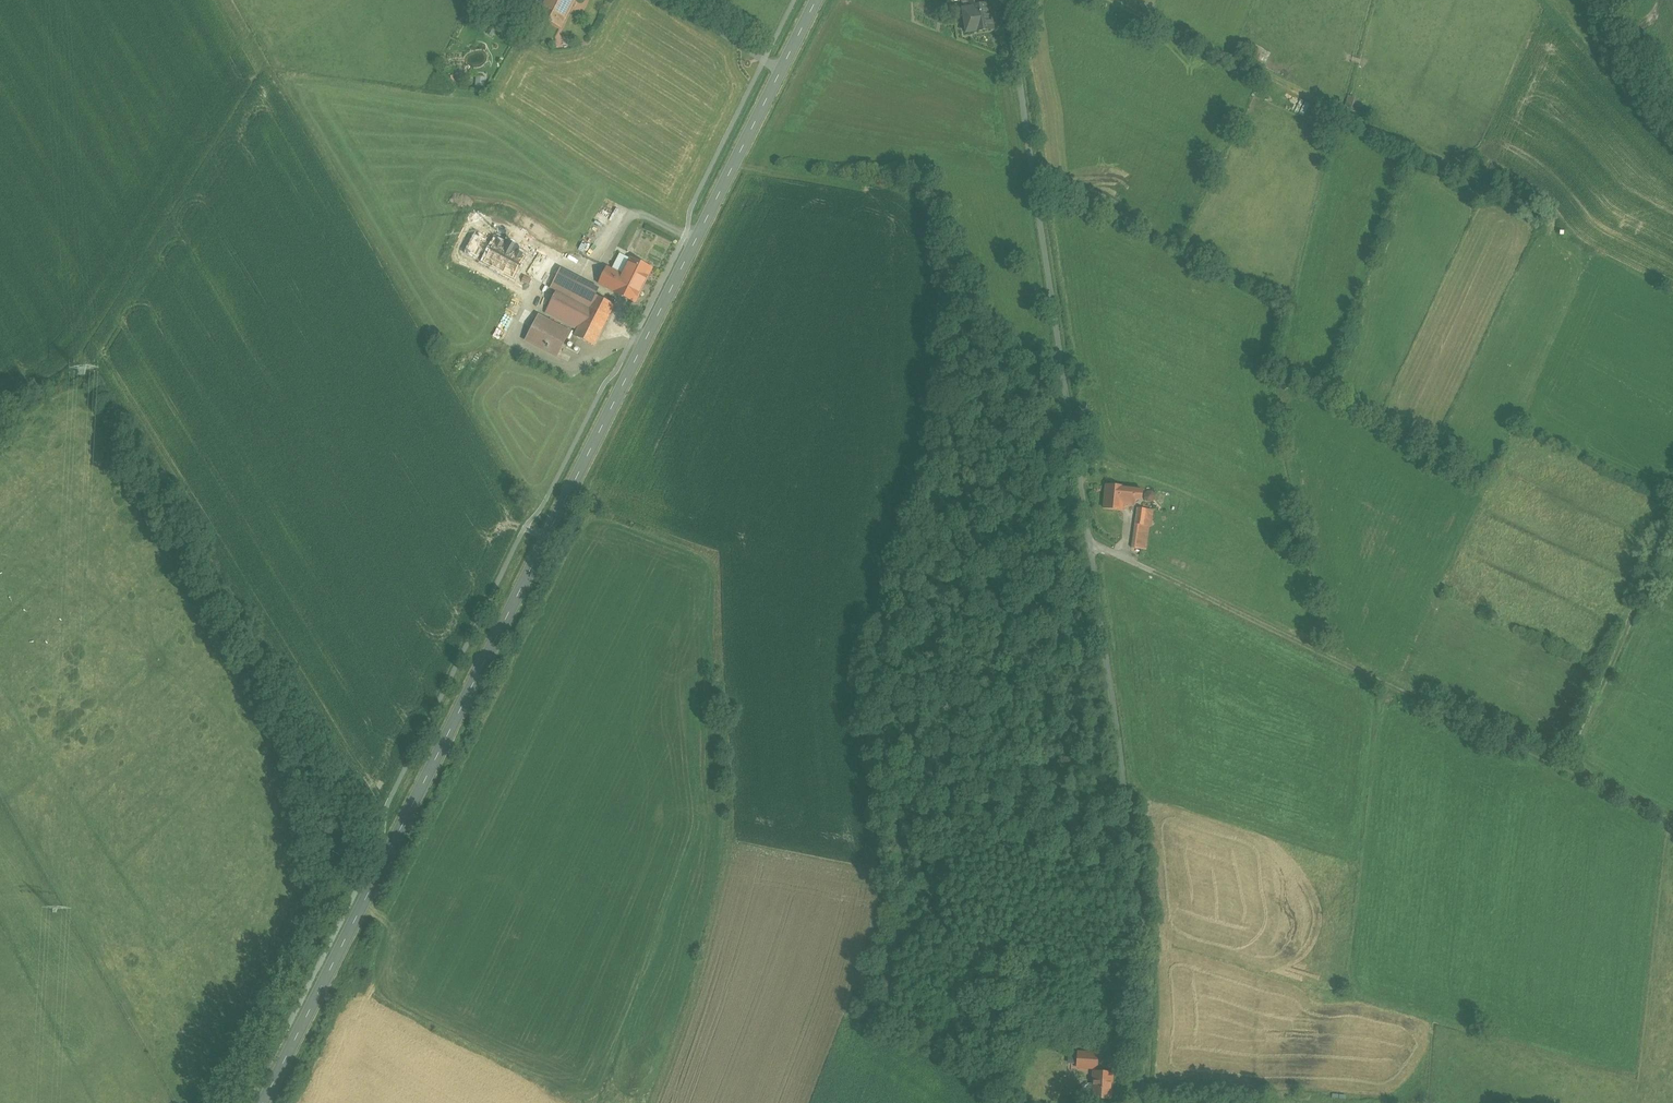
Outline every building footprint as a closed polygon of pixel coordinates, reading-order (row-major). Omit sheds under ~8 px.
[(538,17),(563,30),(578,0),(546,0),(538,17)] [(968,9),(979,7),(978,0),(957,0),(958,2),(966,1),(968,9)] [(968,9),(962,9),(965,33),(991,30),(988,6),(979,7),(968,9)] [(538,252),(529,274),(539,278),(548,257),(538,252)] [(636,303),(653,268),(631,257),(623,273),(608,266),(599,285),(636,303)] [(595,294),(597,295),(600,288),(561,268),(551,287),(557,290),(589,307),(595,294)] [(557,290),(545,313),(578,330),(575,335),(595,346),(616,306),(597,295),(595,294),(589,307),(557,290)] [(572,331),(540,315),(526,341),(558,357),(572,331)] [(1141,489),(1106,485),(1104,508),(1123,510),(1123,503),(1135,504),(1136,499),(1140,500),(1141,489)] [(1138,508),(1132,545),(1147,552),(1153,510),(1138,508)] [(1079,1052),(1078,1066),(1094,1067),(1095,1052),(1079,1052)] [(1112,1073),(1093,1072),(1091,1098),(1110,1099),(1112,1073)]
